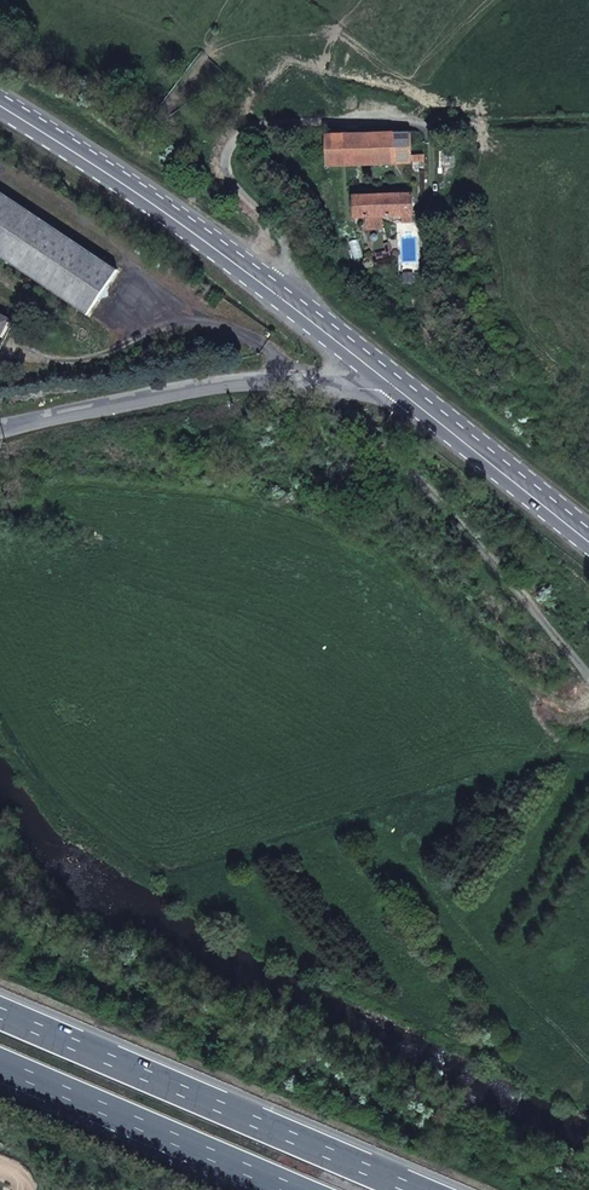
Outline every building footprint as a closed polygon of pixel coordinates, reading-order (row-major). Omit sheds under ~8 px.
[(411,132),(327,135),(328,166),(419,162),(424,162),(424,155),(412,156),(411,132)] [(0,191),(0,256),(88,315),(118,270),(0,191)] [(412,194),(354,196),(354,217),(401,215),(407,215),(411,215),(413,215),(412,194)] [(9,319),(0,315),(0,338),(9,319)] [(15,322),(9,319),(0,338),(0,343),(3,345),(15,322)]
